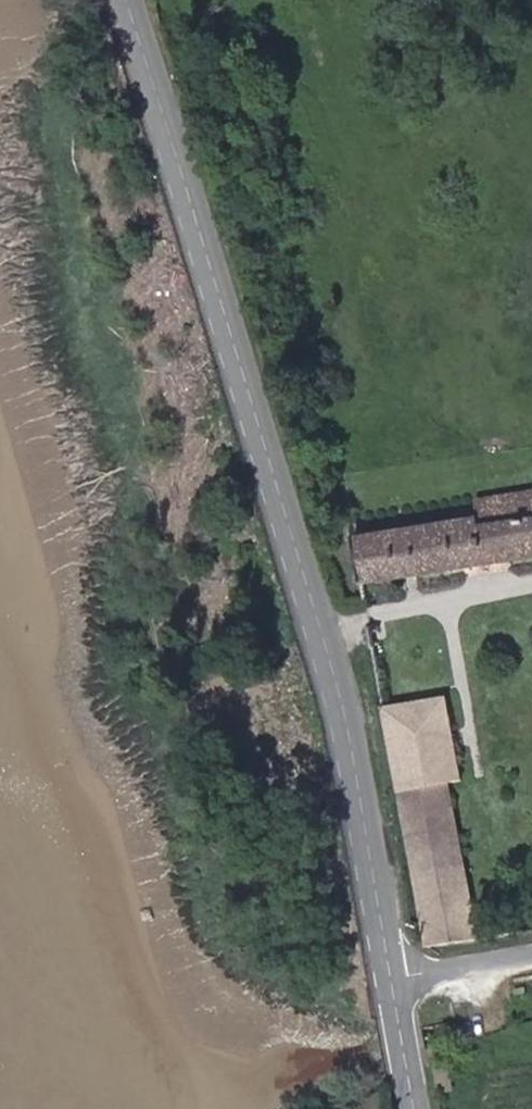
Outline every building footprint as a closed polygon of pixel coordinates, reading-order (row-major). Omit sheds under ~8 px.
[(352,542),(362,589),(531,562),(531,494),(469,505),(472,515),(352,542)] [(429,947),(479,940),(451,786),(464,784),(448,697),(384,708),(429,947)] [(470,1047),(466,1029),(458,1031),(457,1028),(449,1030),(454,1050),(470,1047)] [(389,1095),(360,1108),(391,1108),(389,1095)]
